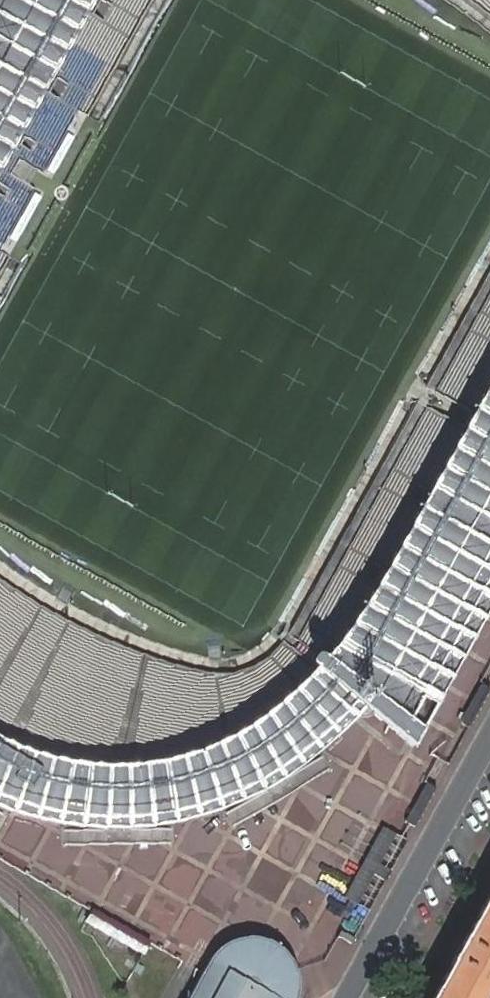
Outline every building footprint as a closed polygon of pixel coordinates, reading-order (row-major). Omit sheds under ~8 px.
[(153,0),(0,0),(0,276),(153,0)] [(489,14),(489,0),(471,0),(489,14)] [(293,630),(364,707),(412,745),(413,743),(489,604),(489,272),(293,630)] [(2,806),(47,821),(106,828),(118,828),(130,828),(173,821),(211,811),(265,790),(275,784),(285,777),(317,752),(364,707),(293,630),(273,650),(249,664),(226,670),(199,669),(173,663),(140,652),(107,639),(60,617),(8,583),(0,578),(0,806),(2,806)] [(489,690),(489,689),(485,687),(482,686),(478,688),(462,718),(463,723),(470,727),(479,710),(489,690)] [(406,821),(416,826),(427,805),(436,788),(430,785),(427,785),(424,787),(406,821)] [(433,997),(484,997),(489,987),(489,893),(433,997)] [(339,936),(351,942),(354,937),(342,930),(339,936)] [(297,997),(298,988),(298,979),(296,970),(292,961),(286,953),(280,947),(272,942),(265,939),(254,937),(244,937),(233,939),(224,944),(216,951),(206,964),(203,971),(188,997),(296,997),(297,997)]
